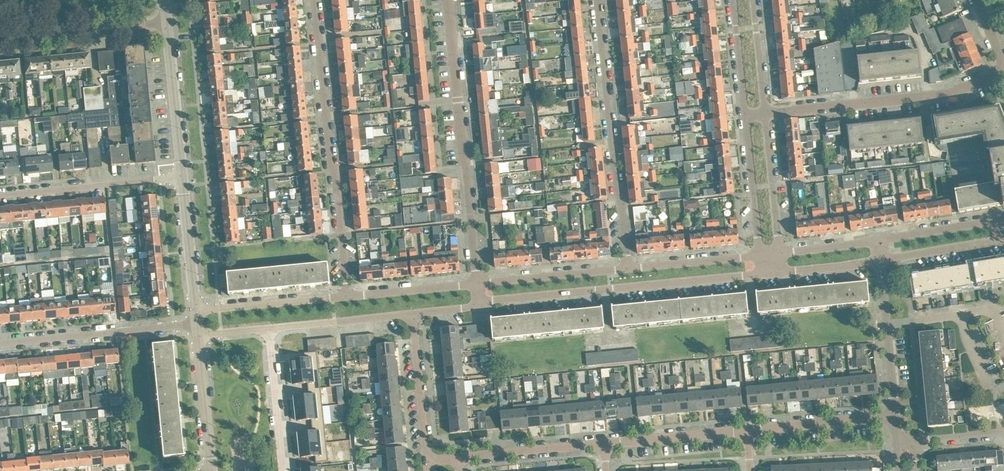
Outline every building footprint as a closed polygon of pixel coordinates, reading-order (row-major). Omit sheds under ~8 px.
[(248,0),(240,1),(241,13),(250,12),(248,0)] [(296,0),(253,0),(250,0),(251,7),(256,7),(272,5),(272,10),(284,9),(297,8),(296,0)] [(346,0),(333,0),(334,10),(346,9),(346,0)] [(486,15),(485,0),(474,1),(475,16),(486,15)] [(580,0),(563,0),(563,1),(568,0),(570,10),(570,11),(581,9),(580,0)] [(617,1),(619,13),(619,15),(625,14),(625,13),(631,12),(631,8),(633,7),(633,0),(627,0),(617,1)] [(714,0),(711,0),(698,1),(700,13),(702,13),(702,14),(715,13),(714,0)] [(774,8),(789,7),(788,0),(773,0),(774,8)] [(865,13),(870,12),(869,6),(868,6),(866,0),(862,0),(865,13)] [(962,10),(958,0),(922,0),(925,8),(934,4),(935,6),(940,19),(962,10)] [(421,15),(420,1),(409,2),(403,3),(404,17),(410,16),(421,15)] [(232,8),(232,2),(223,3),(216,4),(216,3),(203,5),(205,17),(218,15),(217,10),(232,8)] [(668,4),(669,16),(678,15),(677,3),(668,4)] [(790,14),(789,7),(774,8),(775,21),(791,20),(790,14)] [(298,19),(297,8),(284,9),(285,21),(298,19)] [(348,21),(346,9),(334,10),(335,22),(348,21)] [(582,24),(581,9),(570,11),(570,10),(562,11),(562,15),(563,20),(571,19),(571,25),(582,24)] [(250,15),(250,12),(241,13),(243,25),(245,25),(252,24),(253,24),(252,15),(250,15)] [(625,14),(619,15),(620,27),(635,26),(634,13),(631,14),(631,12),(625,13),(625,14)] [(716,26),(715,13),(702,14),(702,15),(700,15),(701,27),(716,26)] [(923,13),(912,18),(915,23),(926,19),(923,13)] [(497,33),(495,14),(486,15),(475,16),(477,35),(497,33)] [(219,27),(218,15),(205,17),(206,29),(219,27)] [(423,29),(421,15),(410,16),(412,30),(423,29)] [(299,31),(298,19),(285,21),(279,21),(272,22),(265,23),(266,29),(286,27),(286,32),(299,31)] [(796,19),(791,20),(775,21),(776,34),(792,33),(791,25),(797,25),(796,19)] [(926,19),(915,23),(917,29),(928,24),(926,19)] [(945,44),(948,43),(948,42),(967,34),(966,35),(960,20),(962,20),(961,19),(938,29),(944,44),(945,44)] [(349,33),(348,21),(335,22),(336,34),(349,33)] [(509,22),(510,33),(525,31),(524,21),(509,22)] [(584,39),(582,24),(571,25),(573,40),(584,39)] [(928,24),(917,29),(919,35),(924,33),(930,30),(928,24)] [(232,27),(232,26),(225,26),(219,27),(206,29),(207,40),(220,39),(220,40),(228,39),(227,27),(232,27)] [(635,26),(620,27),(621,40),(622,41),(628,41),(628,39),(634,38),(633,34),(636,34),(635,26)] [(718,39),(716,26),(701,27),(702,40),(705,39),(705,40),(718,39)] [(926,38),(937,34),(935,28),(930,30),(924,33),(926,38)] [(424,44),(423,29),(412,30),(413,45),(424,44)] [(300,43),(299,31),(286,32),(288,44),(300,43)] [(793,45),(792,33),(776,34),(778,47),(790,46),(793,45)] [(948,42),(948,43),(950,48),(956,46),(961,58),(977,52),(972,39),(973,39),(971,33),(967,34),(948,42)] [(937,34),(926,38),(929,44),(940,39),(937,34)] [(628,41),(622,41),(623,54),(639,52),(644,51),(644,43),(643,44),(637,44),(637,40),(634,40),(634,38),(628,39),(628,41)] [(234,50),(234,44),(221,45),(220,40),(220,39),(207,40),(208,52),(234,50)] [(337,40),(338,52),(351,51),(349,39),(337,40)] [(478,39),(473,40),(475,59),(498,57),(497,51),(492,51),(492,45),(484,46),(484,43),(483,39),(478,39)] [(586,53),(584,39),(573,40),(574,54),(586,53)] [(719,52),(718,39),(705,40),(705,41),(702,41),(704,53),(719,52)] [(942,45),(940,39),(929,44),(931,49),(932,49),(942,45)] [(817,76),(818,83),(818,88),(819,95),(845,93),(845,91),(843,91),(838,44),(840,44),(840,43),(838,43),(814,50),(816,65),(816,71),(817,76)] [(425,57),(424,44),(413,45),(406,45),(407,59),(415,59),(425,57)] [(944,44),(942,45),(932,49),(934,54),(936,54),(939,52),(947,49),(945,44),(944,44)] [(527,54),(526,45),(520,46),(507,47),(508,56),(521,55),(527,54)] [(395,55),(395,52),(395,47),(394,47),(394,46),(387,47),(389,61),(394,61),(400,60),(400,55),(395,55)] [(791,52),(790,46),(778,47),(779,60),(795,59),(794,52),(791,52)] [(302,59),(301,47),(288,49),(289,61),(302,59)] [(142,48),(138,48),(125,49),(97,53),(99,72),(119,70),(119,75),(107,77),(110,99),(110,102),(122,101),(121,89),(146,86),(142,48)] [(352,63),(351,51),(338,52),(339,64),(352,63)] [(919,51),(906,52),(909,77),(921,76),(919,51)] [(639,52),(623,54),(624,66),(624,68),(631,67),(631,65),(637,65),(640,64),(639,52)] [(721,65),(719,52),(704,53),(705,66),(708,65),(708,66),(721,65)] [(909,77),(906,52),(882,55),(885,79),(909,77)] [(939,67),(945,65),(939,52),(936,54),(939,67)] [(983,64),(977,52),(961,58),(956,60),(957,64),(961,73),(983,64)] [(91,68),(89,53),(76,54),(78,69),(91,68)] [(587,68),(586,53),(574,54),(575,57),(565,58),(566,70),(587,68)] [(78,69),(76,54),(63,55),(65,71),(78,69)] [(527,55),(527,54),(521,55),(522,64),(519,64),(520,69),(523,69),(528,68),(527,55)] [(65,71),(63,55),(50,57),(52,72),(65,71)] [(222,55),(219,55),(209,56),(210,68),(223,67),(222,55)] [(885,79),(882,55),(858,58),(860,82),(885,79)] [(53,79),(52,72),(50,57),(37,58),(39,80),(43,80),(52,79),(53,79)] [(427,72),(425,57),(415,59),(416,73),(427,72)] [(492,63),(498,62),(498,57),(475,59),(476,74),(487,73),(493,72),(492,63)] [(39,80),(37,58),(24,59),(26,81),(35,80),(39,80)] [(303,71),(302,59),(289,61),(291,72),(303,71)] [(795,67),(795,59),(779,60),(780,73),(793,72),(793,68),(795,67)] [(22,82),(19,60),(6,61),(8,76),(8,80),(13,79),(13,83),(22,82)] [(341,76),(353,75),(352,63),(339,64),(341,76)] [(631,67),(624,68),(626,80),(641,78),(640,66),(637,66),(637,65),(631,65),(631,67)] [(722,78),(721,65),(708,66),(708,67),(705,68),(706,79),(722,78)] [(224,73),(223,67),(210,68),(211,80),(224,79),(231,79),(230,72),(224,73)] [(943,81),(939,67),(930,71),(929,71),(930,83),(936,83),(936,82),(943,81)] [(589,82),(587,68),(566,70),(567,72),(565,72),(566,80),(577,79),(577,84),(589,82)] [(304,83),(303,71),(291,72),(292,84),(304,83)] [(389,83),(387,71),(374,72),(375,80),(384,79),(384,83),(388,83),(389,83)] [(428,86),(427,72),(416,73),(417,87),(428,86)] [(493,72),(487,73),(476,74),(478,88),(489,87),(494,86),(493,72)] [(794,78),(793,72),(780,73),(782,86),(797,85),(796,78),(794,78)] [(359,74),(353,75),(341,76),(342,88),(360,86),(359,74)] [(818,83),(817,76),(809,77),(809,84),(818,83)] [(257,88),(256,78),(249,79),(250,88),(248,89),(257,88)] [(641,78),(626,80),(627,92),(627,94),(633,93),(632,92),(638,91),(640,91),(639,86),(642,86),(641,78)] [(723,91),(722,78),(706,79),(707,88),(710,87),(711,92),(723,91)] [(225,83),(224,79),(211,80),(212,92),(225,91),(229,91),(228,83),(225,83)] [(44,88),(43,80),(39,80),(35,80),(36,89),(44,88)] [(685,82),(675,83),(677,96),(684,95),(687,95),(685,82)] [(305,95),(304,83),(292,84),(292,90),(285,91),(285,97),(305,95)] [(389,91),(388,83),(384,83),(381,84),(382,95),(384,95),(390,95),(389,91)] [(590,98),(589,84),(578,85),(578,93),(569,94),(563,94),(564,101),(579,100),(579,99),(590,98)] [(361,90),(365,90),(364,85),(360,86),(342,88),(343,99),(355,98),(355,99),(362,98),(361,90)] [(578,85),(568,86),(569,94),(578,93),(578,85)] [(798,93),(797,86),(797,85),(782,86),(783,99),(795,98),(795,94),(798,93)] [(150,124),(146,86),(121,89),(122,101),(110,102),(110,99),(103,100),(103,109),(84,111),(85,113),(86,129),(86,134),(97,133),(96,129),(107,128),(124,125),(124,127),(150,124)] [(430,100),(428,86),(417,87),(410,88),(411,95),(418,95),(419,101),(430,100)] [(101,87),(82,89),(82,91),(83,99),(84,111),(103,109),(103,100),(101,87)] [(259,88),(260,100),(274,98),(273,87),(259,88)] [(496,101),(495,92),(489,93),(489,87),(478,88),(479,102),(496,101)] [(44,97),(44,88),(36,89),(37,98),(44,97)] [(258,98),(257,88),(248,89),(249,99),(258,98)] [(818,88),(810,88),(810,91),(811,96),(819,95),(818,88)] [(398,102),(397,89),(391,90),(392,95),(394,108),(406,107),(405,101),(398,102)] [(226,96),(225,91),(212,92),(213,104),(234,102),(233,96),(226,96)] [(633,93),(627,94),(628,106),(644,105),(644,103),(643,92),(640,93),(638,93),(638,91),(632,92),(633,93)] [(725,104),(723,91),(711,92),(711,98),(708,99),(709,106),(725,104)] [(307,107),(305,95),(285,97),(280,97),(280,104),(287,103),(286,97),(293,96),(294,108),(307,107)] [(533,111),(532,97),(527,98),(525,98),(525,107),(520,107),(520,112),(525,111),(533,111)] [(356,104),(355,99),(355,98),(343,99),(344,111),(357,110),(364,109),(370,109),(369,103),(356,104)] [(592,112),(590,98),(579,99),(579,100),(580,113),(592,112)] [(251,100),(252,111),(252,112),(259,112),(259,110),(258,100),(251,100)] [(499,114),(498,100),(496,101),(479,102),(480,116),(499,114)] [(235,114),(234,102),(213,104),(215,116),(228,114),(235,114)] [(726,117),(725,104),(709,106),(711,119),(714,118),(726,117)] [(644,105),(628,106),(630,118),(640,117),(645,117),(644,105)] [(950,161),(955,190),(959,213),(1003,205),(1003,207),(1003,117),(1000,106),(931,118),(935,142),(936,144),(942,150),(952,152),(950,161)] [(308,119),(307,107),(294,108),(295,113),(289,114),(289,120),(295,120),(308,119)] [(431,110),(419,111),(421,126),(432,125),(431,110)] [(534,125),(533,111),(525,111),(527,126),(534,125)] [(260,124),(259,112),(252,112),(252,120),(246,121),(247,125),(260,124)] [(593,126),(592,112),(580,113),(582,127),(593,126)] [(86,129),(85,113),(69,115),(70,123),(77,122),(78,130),(86,129)] [(228,119),(228,114),(215,116),(216,128),(229,127),(236,126),(239,126),(238,118),(228,119)] [(500,128),(499,114),(480,116),(482,130),(499,129),(500,128)] [(70,123),(69,115),(50,117),(52,131),(60,131),(60,124),(70,123)] [(365,122),(365,115),(358,116),(345,117),(346,130),(366,128),(365,122)] [(52,131),(50,117),(43,118),(43,122),(44,132),(52,131)] [(728,130),(726,117),(714,118),(714,120),(711,120),(712,132),(728,130)] [(799,131),(798,119),(785,120),(786,132),(799,131)] [(921,119),(896,122),(899,146),(923,144),(921,119)] [(875,149),(899,146),(896,122),(872,125),(875,149)] [(309,135),(308,123),(295,124),(296,136),(309,135)] [(825,124),(826,132),(823,132),(824,141),(826,144),(834,143),(836,141),(835,135),(841,135),(839,123),(825,124)] [(153,162),(150,124),(124,127),(124,125),(107,128),(111,166),(129,164),(129,165),(153,162)] [(434,139),(432,125),(421,126),(421,132),(416,133),(417,141),(422,140),(434,139)] [(872,125),(848,127),(850,152),(875,149),(872,125)] [(595,141),(593,126),(582,127),(584,142),(595,141)] [(634,126),(633,126),(623,127),(624,140),(639,138),(638,129),(634,130),(634,126)] [(402,128),(400,128),(400,127),(395,128),(396,134),(397,143),(403,142),(403,139),(403,136),(402,128)] [(367,139),(366,128),(346,130),(347,141),(367,139)] [(500,143),(499,129),(482,130),(483,144),(500,143)] [(729,143),(728,130),(712,132),(714,145),(729,143)] [(229,131),(226,131),(216,132),(217,144),(230,143),(229,131)] [(807,143),(806,136),(800,137),(799,131),(786,132),(788,144),(800,143),(807,143)] [(98,145),(97,133),(86,134),(88,146),(98,145)] [(311,147),(309,135),(296,136),(298,148),(311,147)] [(640,145),(639,138),(624,140),(625,153),(637,152),(636,145),(640,145)] [(368,146),(367,139),(347,141),(348,153),(361,152),(361,146),(368,146)] [(435,153),(434,139),(422,140),(424,154),(435,153)] [(504,157),(503,150),(531,147),(532,157),(533,157),(538,156),(539,156),(537,139),(536,139),(530,140),(500,143),(483,144),(484,150),(482,151),(482,158),(485,157),(485,159),(495,158),(500,158),(504,157)] [(73,170),(71,155),(70,143),(60,144),(61,151),(65,150),(66,156),(58,157),(60,171),(73,170)] [(232,155),(230,143),(217,144),(219,156),(232,155)] [(802,155),(800,143),(788,144),(789,156),(802,155)] [(98,148),(98,145),(88,146),(90,168),(102,167),(100,148),(98,148)] [(730,157),(729,145),(715,147),(716,159),(730,157)] [(312,159),(311,147),(298,148),(291,149),(292,155),(298,155),(299,160),(312,159)] [(682,147),(675,148),(675,151),(676,160),(684,160),(682,147)] [(28,148),(20,149),(21,158),(24,157),(26,175),(40,173),(37,152),(29,153),(28,148)] [(603,161),(602,148),(580,150),(581,156),(587,155),(588,162),(603,161)] [(369,151),(361,152),(348,153),(350,165),(370,163),(369,151)] [(4,153),(4,157),(4,162),(6,177),(19,175),(17,152),(4,153)] [(47,152),(37,152),(40,173),(53,172),(51,155),(47,155),(47,152)] [(637,156),(637,152),(625,153),(627,166),(642,164),(641,156),(637,156)] [(435,153),(424,154),(403,156),(403,157),(398,157),(400,177),(413,175),(412,163),(424,162),(425,169),(436,168),(435,153)] [(86,169),(85,159),(85,154),(71,155),(73,170),(86,169)] [(233,167),(232,155),(219,156),(220,168),(233,167)] [(790,168),(803,167),(802,155),(789,156),(790,168)] [(732,169),(730,157),(716,159),(717,164),(705,166),(706,169),(706,172),(712,171),(732,169)] [(313,171),(312,159),(299,160),(300,172),(313,171)] [(542,170),(541,159),(529,160),(531,171),(542,170)] [(605,173),(603,161),(588,162),(588,168),(584,169),(585,175),(592,174),(592,175),(605,173)] [(691,162),(684,162),(685,174),(686,174),(699,173),(706,172),(706,169),(692,170),(691,162)] [(498,163),(495,163),(485,164),(486,176),(499,175),(498,163)] [(642,164),(627,166),(628,179),(640,177),(644,177),(643,164),(642,164)] [(824,177),(823,165),(815,166),(816,172),(815,172),(816,177),(824,177)] [(827,167),(828,175),(844,173),(843,165),(827,167)] [(816,172),(815,166),(810,166),(803,167),(790,168),(791,180),(804,179),(803,173),(815,172),(816,172)] [(234,179),(233,167),(220,168),(221,180),(234,179)] [(733,181),(732,169),(712,171),(713,183),(719,183),(719,182),(733,181)] [(363,170),(360,170),(350,171),(351,183),(364,182),(363,170)] [(878,172),(880,184),(889,183),(888,179),(892,182),(890,171),(878,172)] [(865,172),(855,173),(856,181),(866,180),(865,172)] [(606,186),(605,173),(592,175),(592,176),(589,176),(591,188),(606,186)] [(699,173),(686,174),(687,181),(700,180),(699,173)] [(319,186),(317,174),(305,176),(297,176),(298,189),(305,188),(319,186)] [(500,187),(499,175),(486,176),(488,188),(500,187)] [(843,177),(844,190),(856,188),(855,175),(843,177)] [(401,190),(423,188),(422,176),(400,178),(401,190)] [(640,182),(640,177),(628,179),(630,192),(644,190),(644,182),(640,182)] [(452,190),(451,178),(427,180),(425,181),(426,187),(431,187),(432,192),(439,191),(452,190)] [(734,193),(733,181),(719,182),(719,183),(720,195),(734,193)] [(365,194),(364,182),(351,183),(353,195),(365,194)] [(792,184),(792,189),(793,191),(805,190),(804,182),(792,184)] [(234,183),(231,183),(221,184),(223,196),(235,195),(234,183)] [(536,184),(537,191),(546,190),(546,183),(536,184)] [(320,198),(319,186),(305,188),(306,193),(296,194),(297,200),(320,198)] [(509,198),(508,186),(507,186),(500,187),(488,188),(489,200),(501,198),(509,198)] [(607,199),(606,186),(591,188),(591,196),(586,196),(586,201),(607,199)] [(957,212),(952,186),(947,187),(950,201),(938,203),(940,216),(952,214),(952,213),(957,212)] [(453,203),(452,190),(439,191),(440,198),(434,199),(433,198),(428,199),(428,205),(453,203)] [(645,197),(644,190),(630,192),(631,204),(642,203),(642,198),(645,197)] [(365,194),(353,195),(354,207),(367,206),(365,194)] [(157,200),(156,195),(141,197),(142,209),(156,208),(155,201),(157,200)] [(237,207),(235,195),(223,196),(224,208),(237,207)] [(106,218),(105,207),(104,197),(99,198),(99,199),(92,199),(94,214),(100,214),(101,219),(106,218)] [(898,222),(897,213),(896,210),(895,203),(894,197),(882,199),(884,212),(886,224),(898,222)] [(932,204),(931,197),(925,198),(926,205),(928,218),(940,216),(938,203),(932,204)] [(320,204),(320,198),(297,200),(288,201),(289,208),(301,207),(301,213),(308,212),(321,211),(321,209),(323,209),(323,203),(320,204)] [(503,210),(501,198),(489,200),(490,212),(503,210)] [(82,215),(80,199),(75,200),(75,201),(68,202),(70,217),(82,215)] [(94,214),(92,199),(85,200),(85,199),(80,199),(82,215),(94,214)] [(118,212),(117,199),(108,200),(110,213),(117,212),(118,212)] [(693,209),(692,201),(688,202),(688,199),(683,199),(684,209),(693,209)] [(70,217),(68,202),(61,202),(61,201),(56,202),(58,218),(70,217)] [(514,203),(509,204),(510,210),(533,208),(532,201),(514,203)] [(875,226),(873,214),(872,207),(870,201),(866,202),(865,206),(866,211),(860,212),(861,216),(863,228),(875,226)] [(58,218),(56,202),(52,202),(52,203),(45,204),(46,219),(58,218)] [(608,228),(606,202),(594,203),(594,211),(596,210),(598,229),(608,228)] [(453,203),(428,205),(424,205),(425,212),(441,210),(442,222),(455,221),(453,203)] [(568,211),(567,205),(567,203),(557,204),(558,211),(558,213),(567,212),(568,211)] [(34,220),(33,204),(28,204),(28,206),(21,206),(23,226),(35,225),(34,220)] [(46,219),(45,204),(37,205),(37,204),(33,204),(34,220),(46,219)] [(253,213),(268,212),(268,209),(267,204),(253,206),(253,213)] [(928,218),(926,205),(914,207),(916,220),(928,218)] [(9,206),(5,207),(5,208),(0,208),(0,231),(12,229),(9,206)] [(23,226),(21,206),(14,207),(14,206),(9,206),(12,229),(23,228),(23,226)] [(245,218),(244,207),(244,206),(237,207),(224,208),(225,220),(238,218),(245,218)] [(368,217),(367,206),(354,207),(355,219),(368,217)] [(643,214),(646,213),(645,206),(633,208),(635,222),(641,221),(641,220),(644,220),(643,214)] [(916,220),(914,207),(902,209),(904,221),(916,220)] [(157,215),(156,208),(142,209),(132,211),(134,223),(143,222),(159,220),(158,215),(157,215)] [(535,210),(536,219),(543,218),(542,210),(535,210)] [(855,216),(854,210),(848,211),(849,218),(851,230),(863,228),(861,216),(855,216)] [(322,222),(321,211),(308,212),(309,224),(322,222)] [(118,220),(117,212),(110,213),(110,221),(111,225),(118,225),(118,220)] [(844,219),(843,212),(837,213),(838,219),(832,220),(833,233),(845,231),(844,218),(844,219)] [(886,224),(884,212),(873,214),(875,226),(886,224)] [(502,213),(490,215),(491,224),(503,223),(502,213)] [(826,221),(825,214),(819,215),(821,234),(833,233),(832,220),(826,221)] [(807,215),(802,216),(795,217),(798,237),(810,235),(808,223),(807,215)] [(821,234),(819,215),(813,215),(814,222),(808,223),(810,235),(821,234)] [(375,217),(368,217),(355,219),(356,231),(376,229),(375,217)] [(239,230),(238,218),(225,220),(226,232),(239,230)] [(159,225),(159,220),(143,222),(145,234),(159,232),(158,225),(159,225)] [(323,234),(322,222),(309,224),(303,224),(302,224),(302,230),(309,230),(310,235),(323,234)] [(118,229),(118,225),(111,225),(112,238),(123,236),(122,232),(118,232),(117,229),(118,229)] [(274,239),(284,238),(283,226),(273,226),(274,239)] [(441,226),(433,227),(433,233),(434,235),(442,234),(441,226)] [(554,226),(544,227),(545,243),(549,242),(556,242),(554,226)] [(704,247),(702,234),(701,227),(700,227),(699,226),(696,226),(695,228),(690,228),(690,235),(691,248),(704,247)] [(545,243),(544,227),(536,228),(538,244),(545,243)] [(263,228),(264,240),(272,239),(271,228),(263,228)] [(611,256),(608,228),(598,229),(596,229),(596,231),(597,237),(603,237),(604,244),(598,244),(599,257),(611,256)] [(247,242),(246,230),(245,230),(239,230),(226,232),(227,244),(247,242)] [(667,238),(666,231),(659,232),(660,238),(662,251),(674,250),(672,237),(667,238)] [(738,231),(726,232),(727,245),(739,244),(738,231)] [(159,240),(159,232),(145,234),(145,241),(139,241),(140,247),(161,245),(161,240),(159,240)] [(660,238),(659,232),(654,232),(654,233),(648,233),(650,252),(662,251),(660,238)] [(727,245),(726,232),(714,233),(715,246),(727,245)] [(356,234),(358,246),(362,246),(361,240),(369,239),(368,233),(356,234)] [(650,252),(648,233),(636,234),(638,253),(650,252)] [(715,246),(714,233),(702,234),(704,247),(715,246)] [(123,237),(123,236),(112,238),(113,250),(124,249),(122,237),(123,237)] [(686,249),(685,239),(684,236),(672,237),(674,250),(686,249)] [(575,260),(573,239),(567,240),(568,247),(562,248),(563,261),(575,260)] [(580,246),(579,239),(573,239),(575,260),(587,258),(586,245),(580,246)] [(501,254),(499,241),(493,242),(495,267),(508,266),(506,253),(501,254)] [(543,263),(542,250),(536,250),(535,242),(529,242),(530,251),(531,264),(543,263)] [(563,261),(562,248),(556,248),(556,242),(549,242),(551,262),(563,261)] [(599,257),(598,244),(586,245),(587,258),(599,257)] [(162,249),(161,245),(140,247),(141,253),(146,252),(147,258),(161,257),(160,249),(162,249)] [(524,252),(524,245),(517,246),(518,252),(519,265),(531,264),(530,251),(524,252)] [(74,257),(73,246),(61,247),(61,251),(62,258),(74,257)] [(86,256),(85,248),(73,250),(73,246),(74,257),(86,256)] [(109,246),(97,247),(98,255),(110,253),(109,246)] [(97,247),(85,248),(86,256),(98,255),(97,247)] [(125,261),(124,249),(113,250),(114,262),(125,261)] [(55,251),(50,252),(50,259),(56,259),(62,258),(61,251),(55,251)] [(458,251),(453,251),(446,252),(447,259),(448,272),(460,271),(458,251)] [(42,253),(38,253),(38,261),(43,260),(50,259),(50,252),(42,253)] [(448,272),(447,259),(446,252),(434,253),(434,254),(435,254),(436,260),(435,260),(436,273),(448,272)] [(519,265),(518,252),(506,253),(508,266),(519,265)] [(15,263),(14,256),(10,256),(10,253),(2,254),(2,253),(3,264),(15,263)] [(38,261),(38,253),(26,254),(26,262),(38,261)] [(26,262),(26,254),(14,256),(15,263),(26,262)] [(385,278),(383,257),(383,254),(382,254),(378,255),(378,259),(371,260),(372,267),(373,279),(385,278)] [(395,256),(389,257),(383,257),(385,278),(397,277),(395,264),(395,256)] [(162,264),(161,257),(147,258),(142,259),(143,271),(164,269),(163,264),(162,264)] [(110,258),(106,258),(99,259),(99,267),(99,268),(111,267),(111,265),(110,258)] [(99,259),(86,260),(87,268),(99,267),(99,259)] [(973,265),(977,285),(1003,281),(1003,259),(973,265)] [(86,260),(75,261),(76,269),(87,268),(86,260)] [(436,273),(435,260),(423,262),(424,274),(436,273)] [(123,261),(124,261),(125,261),(114,262),(115,274),(123,273),(124,273),(123,261)] [(424,274),(423,262),(411,263),(412,276),(424,274)] [(51,263),(43,264),(39,264),(40,272),(52,271),(51,263)] [(409,276),(408,266),(408,263),(395,264),(397,277),(409,276)] [(40,272),(39,264),(27,266),(28,273),(40,272)] [(328,264),(295,268),(297,287),(330,283),(330,286),(331,286),(328,264)] [(977,285),(973,265),(943,270),(946,291),(977,285)] [(28,273),(27,266),(15,267),(16,274),(28,273)] [(373,279),(372,267),(360,268),(361,281),(373,279)] [(295,268),(261,271),(263,290),(297,287),(295,268)] [(164,274),(164,269),(143,271),(144,277),(149,276),(150,283),(164,281),(163,274),(164,274)] [(946,291),(943,270),(911,275),(915,296),(946,291)] [(261,271),(228,274),(230,292),(230,296),(231,296),(230,293),(263,290),(261,271)] [(124,286),(123,273),(115,274),(117,286),(124,286)] [(164,289),(164,281),(150,283),(142,284),(143,289),(145,289),(146,296),(166,293),(166,289),(164,289)] [(867,284),(831,287),(832,306),(869,303),(867,281),(867,284)] [(832,306),(831,287),(794,291),(795,310),(832,306)] [(116,314),(114,304),(113,289),(101,291),(102,294),(102,299),(104,314),(110,313),(111,314),(116,314)] [(795,310),(794,291),(757,294),(757,292),(756,292),(758,313),(795,310)] [(167,298),(166,293),(146,296),(146,301),(152,301),(152,307),(166,306),(165,298),(167,298)] [(746,296),(713,299),(715,318),(748,314),(746,293),(746,296)] [(104,314),(102,299),(102,294),(89,295),(90,300),(92,316),(96,316),(96,314),(104,314)] [(56,318),(55,303),(54,297),(42,299),(43,305),(44,321),(49,320),(49,319),(56,318)] [(128,298),(125,298),(118,299),(120,313),(130,312),(128,298)] [(44,321),(43,305),(42,299),(30,300),(31,306),(32,321),(40,320),(40,321),(44,321)] [(715,318),(713,299),(680,302),(681,321),(715,318)] [(21,323),(19,307),(15,307),(14,300),(7,301),(7,308),(9,323),(16,322),(16,323),(21,323)] [(92,316),(90,300),(78,301),(80,316),(87,315),(87,316),(92,316)] [(80,316),(78,301),(67,302),(68,318),(73,318),(73,317),(80,316)] [(68,318),(67,302),(55,303),(56,318),(63,318),(63,319),(68,318)] [(681,321),(680,302),(646,305),(648,324),(681,321)] [(648,324),(646,305),(613,309),(613,306),(612,306),(614,328),(648,324)] [(32,321),(31,306),(19,307),(21,323),(25,323),(25,321),(32,321)] [(605,329),(602,307),(602,310),(566,313),(568,332),(605,329)] [(7,308),(0,309),(0,325),(2,325),(2,324),(9,323),(7,308)] [(568,332),(566,313),(529,317),(531,336),(568,332)] [(531,336),(529,317),(493,320),(492,318),(494,340),(531,336)] [(484,337),(483,324),(467,326),(467,333),(468,338),(484,337)] [(459,334),(459,327),(440,328),(440,337),(442,337),(443,341),(464,339),(468,338),(467,333),(459,334)] [(943,363),(940,331),(919,333),(922,365),(943,363)] [(465,352),(464,339),(443,341),(443,345),(441,346),(442,354),(461,352),(465,352)] [(173,343),(152,345),(156,383),(175,381),(171,344),(173,344),(173,343)] [(396,343),(377,345),(378,357),(395,356),(395,351),(397,351),(396,343)] [(864,350),(873,349),(872,343),(860,344),(861,358),(863,366),(867,366),(867,358),(865,358),(864,350)] [(119,363),(117,349),(105,350),(106,364),(119,363)] [(106,364),(105,350),(92,351),(92,353),(93,365),(94,367),(94,371),(107,370),(106,364)] [(305,359),(291,361),(292,373),(319,370),(317,352),(305,353),(305,359)] [(462,364),(461,352),(442,354),(443,362),(445,361),(445,366),(462,364)] [(93,365),(92,353),(80,355),(81,368),(94,367),(93,365)] [(81,368),(80,355),(66,356),(68,370),(69,377),(69,378),(75,377),(74,369),(81,368)] [(68,370),(66,356),(54,357),(57,378),(69,377),(68,370)] [(395,356),(378,357),(379,370),(398,368),(398,360),(396,360),(395,356)] [(57,378),(54,357),(42,358),(43,372),(44,380),(57,378)] [(43,372),(42,358),(29,360),(31,373),(43,372)] [(18,375),(17,361),(17,359),(4,360),(5,374),(6,381),(19,379),(18,375)] [(31,373),(29,360),(17,361),(18,375),(31,373)] [(946,394),(943,363),(922,365),(925,396),(946,394)] [(464,377),(462,364),(445,366),(446,370),(444,371),(445,379),(464,377)] [(398,368),(379,370),(381,382),(398,381),(397,376),(399,376),(398,368)] [(617,391),(615,374),(609,374),(609,369),(601,370),(602,378),(610,377),(611,391),(617,391)] [(319,370),(292,373),(294,385),(308,383),(309,389),(321,388),(319,370)] [(81,376),(84,400),(85,409),(90,409),(88,390),(89,390),(87,375),(81,376)] [(878,394),(876,375),(864,376),(865,395),(878,394)] [(538,390),(538,385),(537,376),(531,376),(524,377),(524,382),(532,381),(533,390),(538,390)] [(865,395),(864,376),(851,378),(852,396),(865,395)] [(329,380),(330,387),(343,385),(343,378),(329,380)] [(852,396),(851,378),(838,379),(839,398),(852,396)] [(839,398),(838,379),(825,380),(826,399),(839,398)] [(826,399),(825,380),(812,382),(813,400),(826,399)] [(175,381),(156,383),(159,420),(178,418),(175,381)] [(398,381),(381,382),(382,395),(401,393),(400,385),(398,385),(398,381)] [(465,394),(464,381),(445,383),(446,391),(448,391),(448,395),(465,394)] [(813,400),(812,382),(799,383),(800,401),(813,400)] [(800,401),(799,383),(786,384),(787,403),(800,401)] [(787,403),(786,384),(773,385),(774,404),(787,403)] [(774,404),(773,385),(760,387),(761,405),(774,404)] [(564,387),(565,396),(566,403),(573,402),(572,395),(570,395),(569,387),(564,387)] [(761,405),(760,387),(746,388),(748,406),(761,405)] [(295,399),(293,399),(294,405),(296,405),(296,409),(323,406),(321,388),(309,389),(309,396),(295,397),(295,399)] [(743,407),(741,389),(728,390),(730,408),(743,407)] [(730,408),(728,390),(715,391),(717,409),(730,408)] [(717,409),(715,391),(702,392),(704,411),(717,409)] [(704,411),(702,392),(689,394),(691,412),(704,411)] [(401,393),(382,395),(383,407),(400,406),(400,401),(402,401),(401,393)] [(467,406),(465,394),(448,395),(449,400),(447,400),(448,408),(467,406)] [(691,412),(689,394),(676,395),(678,413),(691,412)] [(949,425),(946,394),(925,396),(928,427),(949,425)] [(678,413),(676,395),(663,396),(665,415),(678,413)] [(665,415),(663,396),(650,397),(651,416),(665,415)] [(651,416),(650,397),(637,399),(638,417),(651,416)] [(107,398),(97,399),(97,404),(98,404),(99,408),(108,407),(107,398)] [(122,398),(117,398),(110,399),(110,406),(123,405),(122,398)] [(633,418),(631,399),(618,400),(620,419),(633,418)] [(85,409),(84,400),(71,402),(72,403),(71,403),(71,407),(73,407),(73,410),(85,409)] [(542,427),(540,408),(539,400),(532,401),(532,403),(526,404),(527,409),(529,428),(542,427)] [(620,419),(618,400),(605,402),(607,420),(620,419)] [(962,400),(954,401),(955,408),(963,407),(962,400)] [(47,413),(45,402),(34,403),(34,406),(35,414),(42,413),(42,416),(47,416),(48,416),(48,413),(47,413)] [(60,412),(59,403),(52,403),(52,404),(47,404),(46,402),(45,402),(47,413),(48,413),(48,416),(54,415),(53,413),(60,412)] [(71,407),(71,403),(72,403),(71,402),(59,403),(60,412),(73,410),(73,407),(71,407)] [(607,420),(605,402),(592,403),(594,421),(607,420)] [(594,421),(592,403),(579,404),(581,423),(594,421)] [(529,428),(527,409),(526,404),(514,405),(514,411),(516,429),(529,428)] [(581,423),(579,404),(566,406),(568,424),(581,423)] [(23,415),(22,411),(21,411),(20,408),(21,408),(21,407),(21,406),(8,408),(9,417),(22,416),(22,415),(23,415)] [(35,414),(34,406),(21,407),(21,408),(20,408),(21,411),(22,411),(23,415),(22,415),(22,416),(35,414)] [(323,406),(296,409),(297,421),(312,419),(312,426),(325,425),(323,406)] [(400,406),(383,407),(384,420),(403,418),(403,410),(401,410),(400,406)] [(468,419),(467,406),(448,408),(448,416),(450,416),(451,420),(468,419)] [(568,424),(566,406),(553,407),(555,425),(568,424)] [(555,425),(553,407),(540,408),(542,427),(555,425)] [(8,408),(0,409),(0,418),(9,417),(8,408)] [(124,408),(110,409),(111,413),(112,413),(112,416),(124,415),(124,408)] [(98,410),(85,412),(85,415),(87,415),(87,419),(86,419),(86,420),(99,419),(98,410)] [(516,429),(514,411),(501,412),(503,430),(516,429)] [(73,413),(66,414),(60,415),(60,418),(62,418),(62,422),(66,421),(67,424),(74,423),(73,413)] [(48,423),(47,416),(42,416),(34,417),(35,421),(37,421),(37,425),(48,423)] [(37,425),(37,421),(35,421),(34,417),(23,418),(23,426),(37,425)] [(487,429),(486,417),(478,418),(479,430),(487,429)] [(178,418),(159,420),(163,458),(184,456),(184,455),(182,455),(178,418)] [(384,420),(374,421),(375,428),(375,433),(386,432),(403,431),(402,426),(404,426),(403,418),(384,420)] [(11,423),(10,423),(9,419),(0,420),(0,429),(5,429),(5,427),(11,426),(11,423)] [(469,431),(468,419),(451,420),(451,425),(449,425),(450,433),(469,431)] [(313,432),(299,434),(300,446),(327,443),(325,425),(312,426),(313,432)] [(403,431),(386,432),(387,445),(406,443),(405,435),(403,435),(403,431)] [(129,464),(127,442),(120,443),(121,451),(115,451),(116,465),(129,464)] [(327,443),(300,446),(301,457),(315,456),(316,463),(329,461),(327,443)] [(406,447),(387,449),(389,462),(406,460),(405,456),(407,455),(406,447)] [(78,467),(77,454),(76,448),(64,450),(64,455),(66,468),(78,467)] [(53,470),(52,456),(51,451),(38,452),(39,457),(40,470),(53,470)] [(103,465),(102,452),(102,451),(89,452),(91,466),(103,465)] [(116,465),(115,451),(102,452),(103,465),(103,467),(116,465)] [(984,452),(986,470),(992,470),(992,466),(1003,465),(1003,451),(984,452)] [(91,466),(89,452),(77,454),(78,467),(91,466)] [(984,452),(972,453),(974,470),(986,470),(984,452)] [(972,453),(960,455),(962,470),(974,470),(972,453)] [(14,461),(14,454),(7,454),(1,455),(1,462),(2,470),(15,470),(14,461)] [(66,468),(64,455),(52,456),(53,470),(66,468)] [(960,455),(948,456),(950,470),(962,470),(960,455)] [(948,456),(936,457),(938,470),(943,470),(944,470),(950,470),(948,456)] [(39,457),(27,459),(27,460),(28,470),(38,470),(40,470),(39,457)] [(27,460),(14,461),(15,470),(28,470),(27,460)] [(389,462),(389,467),(389,470),(409,470),(408,464),(406,465),(406,460),(389,462)] [(859,463),(855,463),(855,461),(847,462),(847,470),(860,470),(859,463)] [(859,463),(860,470),(872,470),(872,461),(864,461),(864,463),(859,463)] [(847,462),(839,462),(839,464),(834,464),(835,470),(847,470),(847,462)] [(834,464),(830,464),(830,463),(822,463),(822,470),(835,470),(834,464)]
